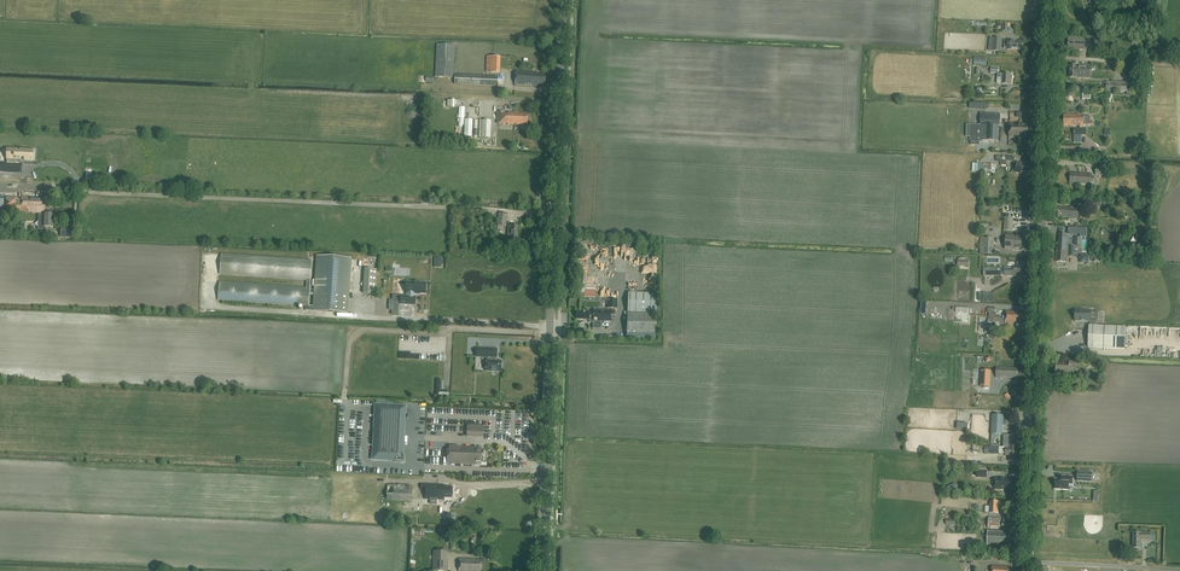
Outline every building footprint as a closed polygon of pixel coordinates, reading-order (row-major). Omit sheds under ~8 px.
[(1068,48),(1074,48),(1074,49),(1085,50),(1085,37),(1068,37),(1068,48)] [(991,38),(990,38),(989,50),(992,51),(1001,51),(1002,38),(991,38)] [(1008,40),(1008,41),(1004,41),(1004,48),(1008,49),(1007,50),(1011,50),(1011,49),(1022,50),(1023,42),(1015,41),(1015,40),(1008,40)] [(455,45),(437,44),(435,76),(453,77),(455,45)] [(487,56),(486,73),(500,74),(501,57),(487,56)] [(973,65),(976,65),(983,65),(983,67),(986,67),(986,57),(974,56),(973,65)] [(1070,78),(1091,78),(1091,69),(1095,69),(1095,65),(1085,65),(1085,66),(1076,66),(1070,66),(1070,78)] [(1011,74),(998,73),(998,67),(991,67),(990,73),(997,74),(997,77),(1002,78),(1002,84),(1010,85),(1011,74)] [(537,74),(537,72),(534,72),(534,71),(515,70),(514,84),(536,86),(536,84),(545,84),(546,74),(537,74)] [(455,74),(454,84),(497,86),(498,76),(455,74)] [(1127,82),(1106,82),(1106,91),(1127,92),(1127,82)] [(508,112),(508,113),(508,114),(504,114),(504,113),(498,113),(498,123),(508,124),(508,125),(521,125),(527,125),(528,114),(519,113),(519,112),(508,112)] [(981,113),(980,125),(971,124),(970,140),(998,141),(999,125),(1000,125),(1001,114),(981,113)] [(1073,129),(1074,139),(1074,143),(1082,142),(1082,135),(1086,135),(1085,129),(1081,129),(1081,125),(1083,125),(1083,115),(1064,115),(1064,126),(1078,125),(1078,129),(1073,129)] [(482,138),(490,139),(491,121),(483,120),(482,138)] [(22,174),(22,164),(19,164),(19,160),(33,161),(34,150),(7,149),(6,160),(7,160),(7,163),(0,163),(0,173),(22,174)] [(1031,175),(1033,165),(1017,162),(1015,173),(1031,175)] [(984,172),(991,172),(996,173),(996,164),(992,164),(984,164),(984,172)] [(1096,166),(1095,175),(1108,176),(1108,167),(1096,166)] [(1092,174),(1070,172),(1070,183),(1091,184),(1092,174)] [(45,197),(45,198),(21,196),(21,200),(18,200),(19,196),(3,195),(2,211),(45,213),(45,227),(53,227),(54,215),(50,215),(51,209),(52,200),(50,200),(50,197),(45,197)] [(1068,218),(1078,219),(1078,207),(1071,207),(1071,208),(1058,208),(1058,216),(1068,217),(1068,218)] [(498,213),(498,226),(506,226),(506,213),(498,213)] [(1003,231),(1013,231),(1013,218),(1004,217),(1003,231)] [(511,226),(508,226),(508,238),(511,238),(511,240),(517,240),(518,226),(511,226)] [(1006,235),(1005,243),(1029,244),(1029,232),(1021,232),(1021,236),(1006,235)] [(1057,247),(1056,261),(1067,262),(1068,246),(1067,246),(1068,238),(1066,238),(1066,234),(1060,234),(1059,240),(1058,247),(1057,247)] [(981,237),(980,254),(991,254),(993,254),(994,238),(984,238),(981,237)] [(1029,244),(1005,243),(1005,249),(1016,249),(1016,250),(1021,250),(1021,251),(1028,251),(1029,244)] [(348,313),(349,301),(352,256),(317,253),(313,311),(348,313)] [(312,260),(221,254),(220,274),(307,281),(306,288),(219,282),(218,300),(306,306),(305,310),(313,311),(313,306),(309,305),(312,260)] [(1027,276),(1028,263),(1019,263),(1019,269),(1011,269),(1011,276),(1019,276),(1027,276)] [(1001,267),(985,267),(983,267),(983,271),(983,276),(1002,276),(1001,267)] [(410,278),(410,269),(396,268),(396,275),(403,275),(403,278),(410,278)] [(365,269),(364,293),(376,294),(377,270),(365,269)] [(401,296),(400,304),(415,305),(415,297),(415,296),(415,293),(420,294),(420,293),(426,293),(426,283),(421,283),(421,282),(407,281),(406,293),(407,293),(407,296),(401,296)] [(596,285),(579,285),(579,292),(584,293),(584,297),(595,298),(596,285)] [(956,294),(975,296),(976,289),(956,287),(956,294)] [(657,293),(628,292),(627,333),(656,334),(657,293)] [(617,299),(608,298),(607,308),(617,309),(617,299)] [(1005,325),(1005,319),(1001,319),(1001,316),(995,316),(996,309),(987,309),(987,313),(989,313),(989,319),(993,319),(987,319),(987,334),(992,334),(992,328),(993,322),(995,322),(995,328),(999,328),(999,325),(1005,325)] [(593,312),(577,311),(577,319),(593,319),(593,321),(611,322),(611,314),(615,314),(615,311),(593,310),(593,312)] [(1124,350),(1126,328),(1126,326),(1094,324),(1094,321),(1091,320),(1091,311),(1085,310),(1084,311),(1076,310),(1075,321),(1090,322),(1090,326),(1089,326),(1088,348),(1124,350)] [(1020,318),(1025,318),(1025,312),(1006,311),(1005,320),(1020,320),(1020,318)] [(1020,320),(1005,320),(1005,324),(1017,324),(1017,329),(1024,330),(1025,318),(1020,318),(1020,320)] [(486,371),(488,371),(501,371),(502,361),(495,361),(495,357),(497,357),(497,349),(477,348),(477,357),(488,357),(487,361),(487,363),(484,363),(484,368),(486,369),(486,371)] [(1069,361),(1069,366),(1056,365),(1055,376),(1068,376),(1068,378),(1071,378),(1071,368),(1077,369),(1077,362),(1069,361)] [(1017,378),(1017,368),(996,367),(996,378),(1004,378),(1004,377),(1017,378)] [(982,382),(990,383),(990,373),(983,372),(982,382)] [(405,455),(403,455),(406,406),(391,406),(376,405),(375,405),(373,459),(391,460),(391,462),(404,463),(405,455)] [(1003,415),(992,415),(991,434),(1002,435),(1003,415)] [(468,426),(467,436),(483,437),(484,426),(472,426),(468,426)] [(1009,446),(1018,446),(1019,435),(1010,435),(1009,446)] [(982,452),(982,444),(974,444),(974,452),(982,452)] [(481,466),(482,462),(483,462),(484,450),(476,450),(476,447),(448,446),(447,463),(475,464),(475,466),(481,466)] [(999,454),(999,453),(1005,453),(1005,455),(1009,456),(1008,461),(1017,462),(1018,446),(1009,446),(1009,447),(999,447),(985,446),(984,454),(999,454)] [(1092,482),(1092,472),(1078,471),(1077,481),(1092,482)] [(1069,484),(1072,484),(1073,477),(1062,476),(1062,479),(1055,479),(1054,485),(1056,485),(1056,489),(1068,489),(1069,484)] [(1005,490),(1005,489),(1012,489),(1012,480),(1006,479),(1006,478),(995,478),(995,489),(1005,490)] [(392,500),(409,501),(410,484),(393,484),(392,500)] [(438,484),(426,484),(421,484),(421,490),(425,490),(425,499),(437,499),(438,484)] [(438,484),(437,499),(444,500),(444,497),(451,497),(452,487),(445,487),(445,485),(438,484)] [(986,512),(989,512),(989,513),(999,514),(999,501),(990,501),(989,506),(986,506),(986,512)] [(451,513),(443,513),(443,525),(450,525),(451,513)] [(988,529),(999,529),(999,517),(988,517),(988,529)] [(1010,534),(1005,534),(1005,531),(988,530),(987,545),(1000,545),(1000,543),(1009,543),(1010,534)] [(1133,548),(1140,548),(1140,543),(1142,543),(1142,540),(1150,540),(1150,533),(1133,533),(1133,548)] [(444,570),(448,570),(448,558),(447,558),(447,552),(432,551),(432,556),(432,570),(438,570),(444,570)] [(474,560),(474,559),(460,558),(459,570),(481,570),(481,560),(474,560)]
